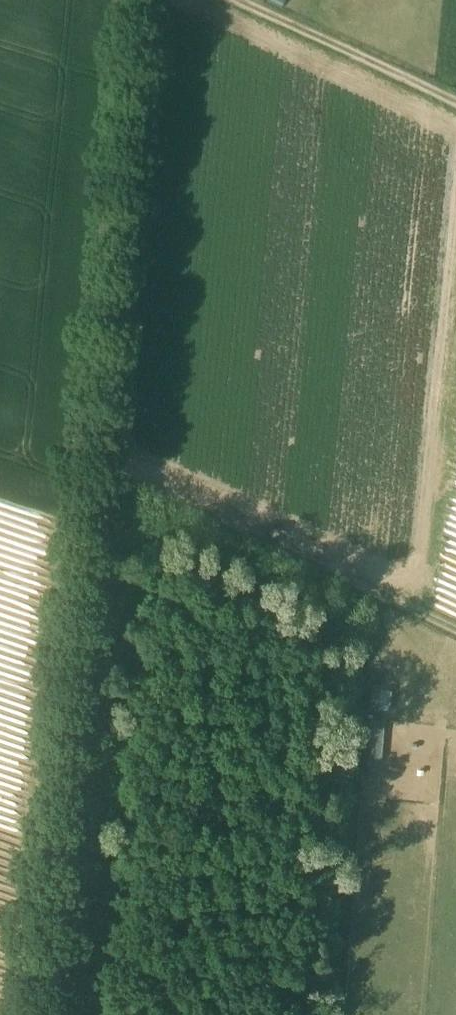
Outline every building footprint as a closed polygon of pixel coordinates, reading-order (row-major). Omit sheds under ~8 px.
[(380,755),(381,717),(372,716),(370,755),(380,755)]
